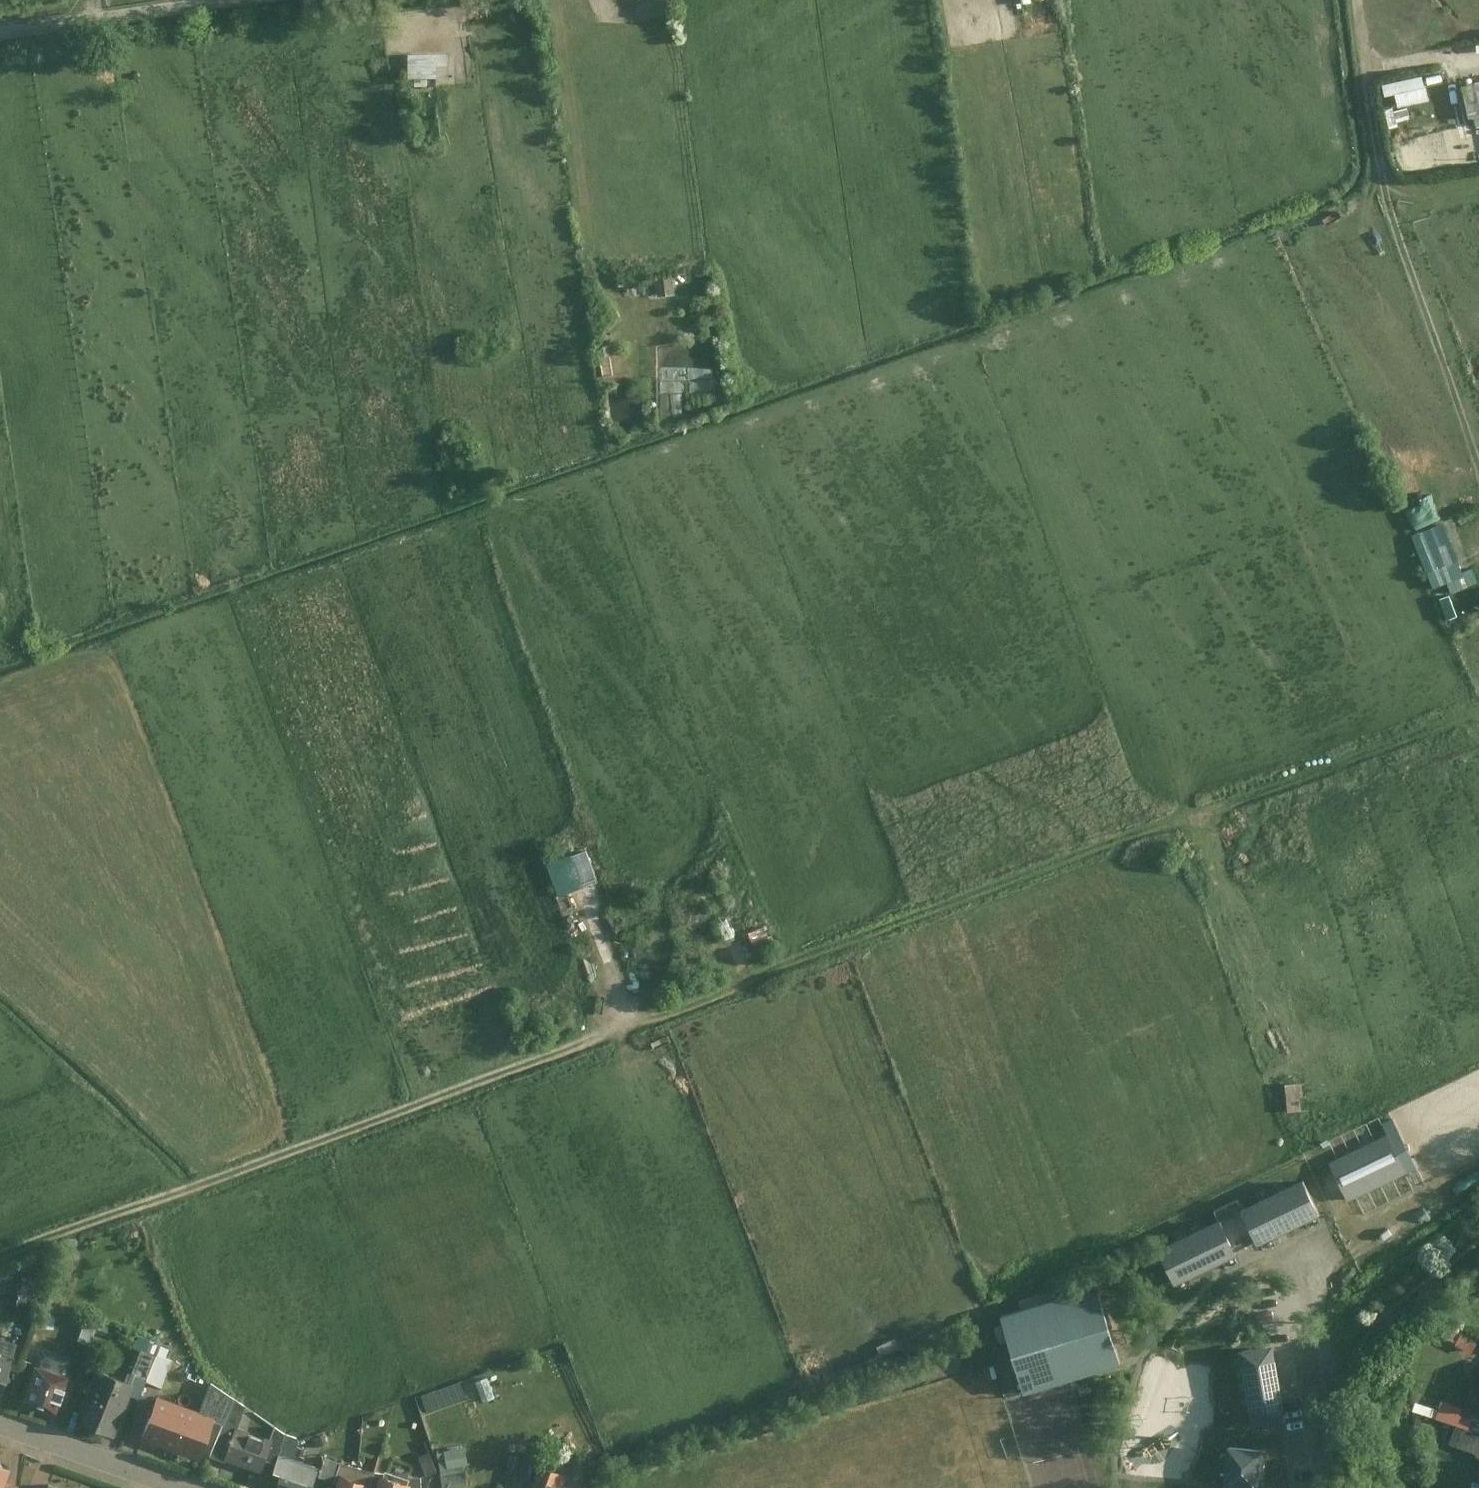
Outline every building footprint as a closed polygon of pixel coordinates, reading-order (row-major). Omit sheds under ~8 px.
[(1022,1),(1025,16),(1035,14),(1032,0),(1028,0),(1022,1)] [(443,54),(414,56),(415,80),(445,78),(443,54)] [(1476,82),(1476,85),(1464,87),(1469,120),(1475,119),(1476,127),(1478,127),(1478,82),(1476,82)] [(1393,100),(1427,96),(1426,83),(1391,87),(1393,100)] [(662,289),(633,293),(634,300),(646,298),(648,310),(664,308),(662,289)] [(1449,573),(1435,535),(1408,545),(1422,583),(1449,573)] [(576,862),(541,874),(552,904),(587,891),(576,862)] [(601,948),(592,950),(589,941),(582,942),(588,964),(604,959),(601,948)] [(1313,1106),(1310,1079),(1290,1082),(1294,1108),(1313,1106)] [(1385,1136),(1329,1163),(1348,1202),(1404,1174),(1385,1136)] [(1220,1221),(1162,1248),(1179,1285),(1317,1220),(1299,1182),(1242,1208),(1237,1197),(1214,1208),(1220,1221)] [(1094,1289),(1002,1316),(1024,1391),(1107,1367),(1116,1364),(1094,1289)] [(90,1317),(82,1336),(90,1339),(98,1320),(90,1317)] [(1454,1346),(1472,1354),(1478,1338),(1462,1330),(1454,1346)] [(139,1333),(135,1343),(139,1344),(155,1350),(159,1340),(139,1333)] [(1,1399),(19,1344),(0,1338),(0,1398),(1,1399)] [(139,1344),(128,1371),(161,1384),(171,1356),(155,1350),(139,1344)] [(33,1369),(22,1402),(57,1414),(68,1380),(33,1369)] [(98,1370),(79,1422),(118,1436),(137,1385),(98,1370)] [(215,1383),(202,1412),(214,1417),(229,1421),(238,1396),(215,1383)] [(158,1396),(143,1436),(174,1448),(177,1440),(202,1450),(214,1417),(202,1412),(158,1396)] [(229,1421),(217,1453),(260,1469),(265,1456),(276,1460),(279,1453),(288,1428),(278,1424),(273,1437),(240,1425),(249,1400),(238,1396),(229,1421)] [(1478,1455),(1478,1423),(1452,1417),(1454,1409),(1433,1404),(1427,1425),(1447,1430),(1443,1446),(1478,1455)] [(371,1432),(356,1431),(355,1443),(370,1445),(371,1432)] [(1265,1451),(1229,1448),(1226,1487),(1262,1487),(1265,1451)] [(280,1473),(306,1482),(304,1487),(311,1487),(318,1468),(279,1453),(276,1460),(272,1470),(280,1473)] [(319,1477),(338,1483),(340,1478),(369,1487),(370,1487),(375,1474),(326,1458),(319,1477)] [(542,1462),(533,1487),(571,1487),(562,1485),(567,1471),(542,1462)] [(0,1465),(0,1487),(21,1487),(22,1485),(5,1480),(9,1468),(0,1465)] [(274,1487),(304,1487),(306,1482),(280,1473),(274,1487)] [(376,1487),(413,1487),(413,1486),(410,1485),(380,1476),(376,1487)] [(336,1487),(369,1487),(340,1478),(338,1483),(336,1487)] [(410,1485),(413,1486),(413,1487),(425,1487),(423,1478),(411,1479),(410,1485)]
